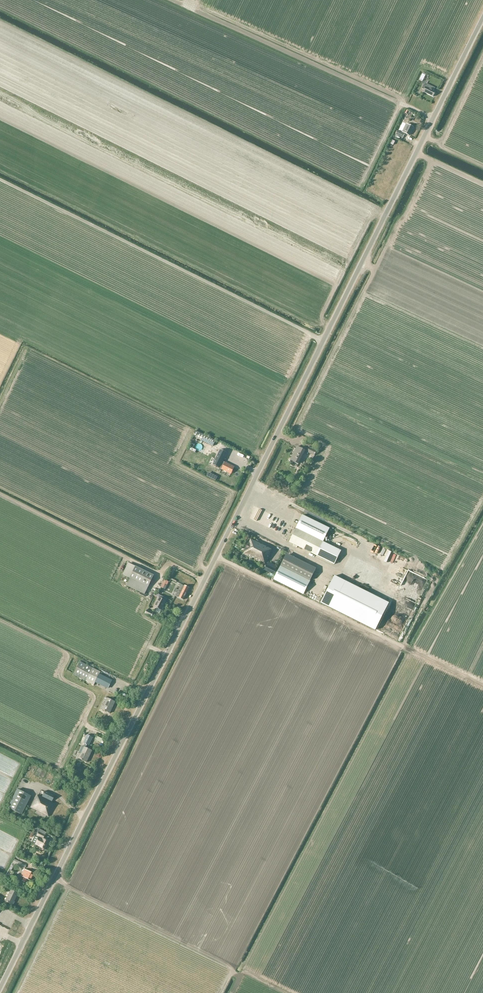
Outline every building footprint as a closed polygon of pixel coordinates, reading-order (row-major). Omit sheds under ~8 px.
[(424,84),(422,89),(424,90),(423,92),(433,97),(436,91),(434,90),(435,88),(427,83),(426,85),(424,84)] [(406,123),(402,132),(409,135),(413,127),(406,123)] [(192,436),(194,437),(213,446),(216,441),(195,430),(192,436)] [(297,446),(291,459),(299,463),(305,451),(297,446)] [(317,451),(308,447),(306,451),(314,455),(317,451)] [(214,461),(212,464),(221,469),(231,474),(234,467),(223,461),(228,451),(220,448),(214,461)] [(204,471),(210,473),(212,468),(207,465),(204,471)] [(330,528),(303,515),(289,542),(334,564),(341,551),(323,542),(330,528)] [(251,538),(243,554),(265,565),(271,554),(270,554),(272,549),(251,538)] [(310,581),(315,570),(286,555),(281,566),(278,571),(276,576),(274,579),(303,594),(310,581)] [(145,594),(154,575),(135,566),(128,563),(123,574),(130,578),(127,585),(145,594)] [(264,570),(276,576),(278,571),(267,565),(264,570)] [(335,576),(321,603),(375,630),(389,603),(335,576)] [(164,579),(161,587),(165,589),(169,582),(164,579)] [(183,600),(189,588),(185,585),(184,586),(181,584),(178,590),(175,588),(174,592),(177,593),(175,596),(179,598),(183,600)] [(158,597),(154,606),(162,610),(166,601),(158,597)] [(108,689),(112,680),(100,674),(101,672),(80,661),(73,675),(94,685),(95,682),(108,689)] [(106,701),(102,710),(110,713),(116,702),(107,698),(105,697),(104,700),(106,701)] [(87,735),(83,743),(88,745),(89,746),(93,737),(87,735)] [(81,754),(79,758),(87,762),(93,751),(83,746),(79,753),(81,754)] [(17,789),(7,808),(21,815),(31,796),(17,789)] [(35,798),(30,808),(48,817),(54,804),(51,802),(55,796),(45,791),(41,797),(37,795),(35,799),(35,798)] [(34,831),(32,835),(34,836),(38,838),(42,839),(43,839),(43,838),(44,835),(45,833),(39,830),(36,829),(34,829),(34,831)] [(34,836),(31,842),(35,844),(39,846),(38,846),(39,847),(39,848),(40,849),(42,850),(43,850),(43,849),(44,849),(45,849),(48,842),(45,840),(45,839),(43,838),(43,839),(42,839),(38,838),(34,836)] [(16,865),(16,864),(25,868),(26,865),(14,859),(12,863),(16,865)] [(20,876),(23,877),(22,881),(25,883),(27,879),(30,881),(33,874),(24,869),(20,876)] [(10,890),(5,901),(12,905),(18,893),(10,890)]
